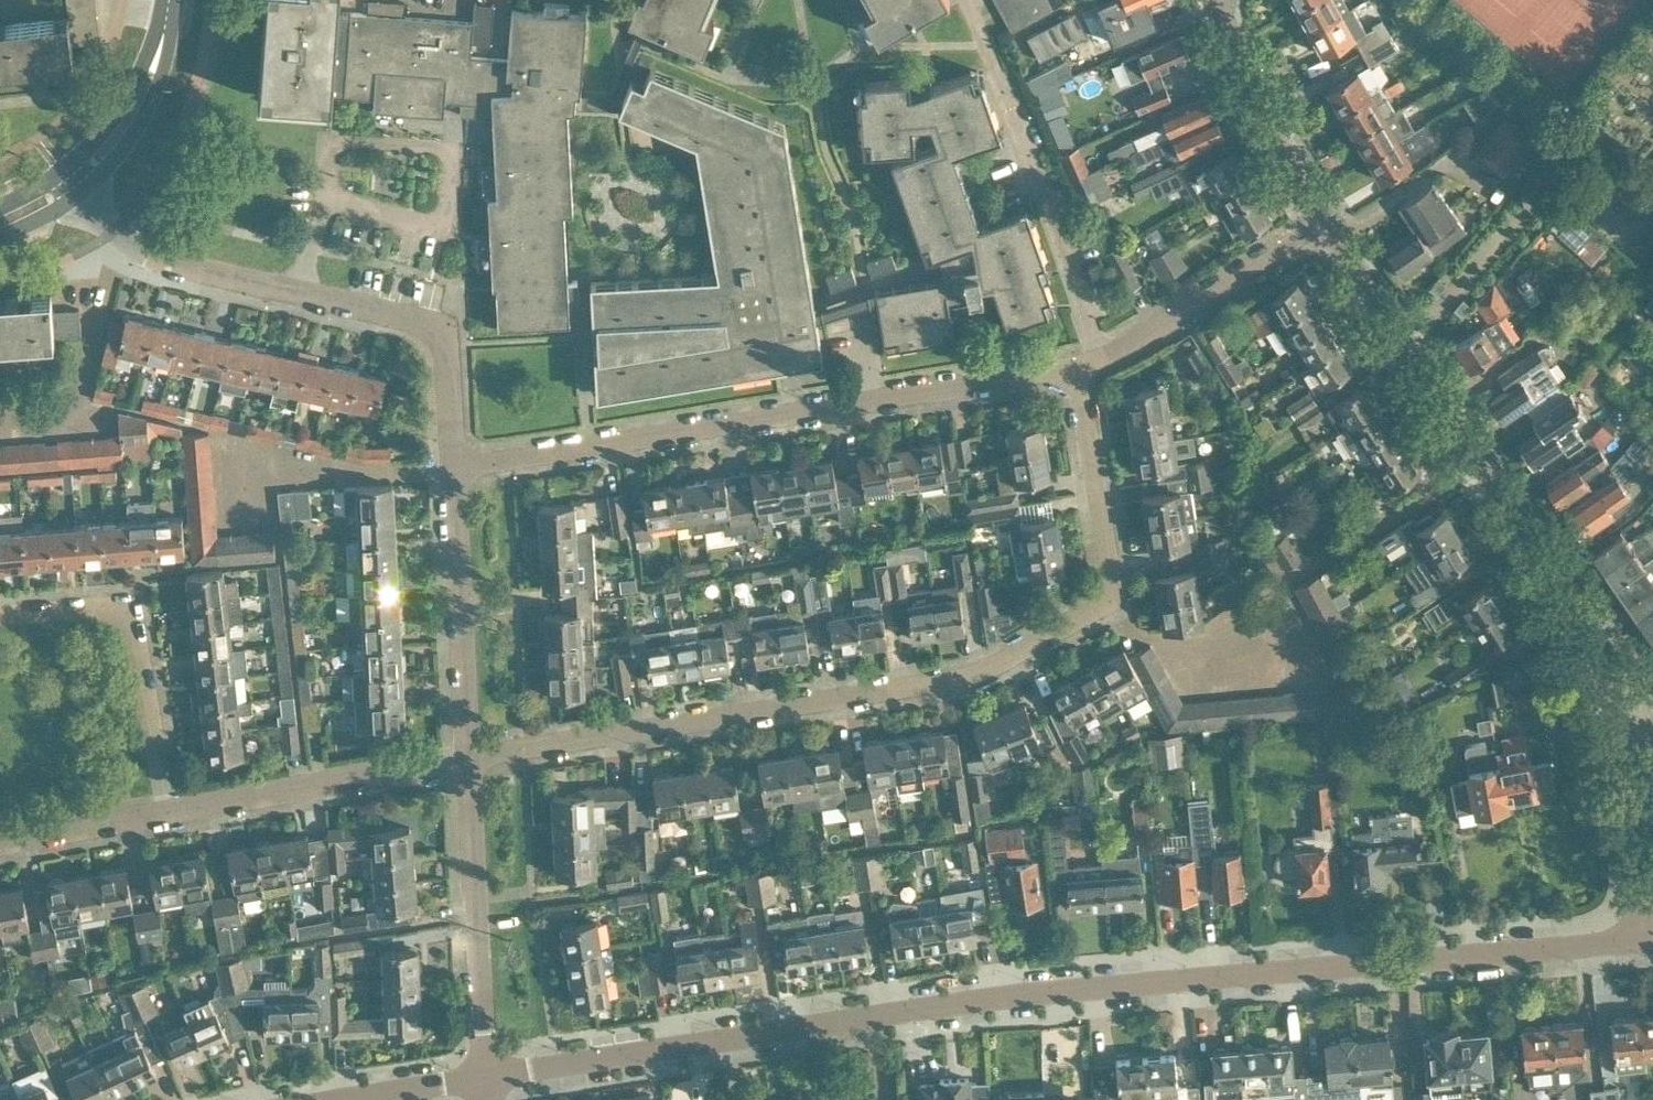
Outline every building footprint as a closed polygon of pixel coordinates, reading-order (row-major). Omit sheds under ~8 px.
[(262,97),(331,102),(331,106),(333,106),(334,95),(336,96),(346,96),(347,94),(375,96),(374,110),(376,110),(445,115),(446,97),(462,98),(461,114),(475,115),(477,100),(492,101),(495,144),(498,197),(489,198),(494,285),(494,286),(497,286),(497,292),(499,326),(570,322),(569,304),(579,303),(578,280),(568,280),(564,213),(573,213),(568,108),(580,108),(581,94),(587,14),(568,12),(569,3),(547,1),(546,11),(514,8),(510,59),(503,58),(473,56),(472,42),(492,43),(495,3),(475,2),(475,6),(473,21),(340,12),(341,0),(270,0),(262,97)] [(628,16),(641,21),(649,24),(703,47),(715,20),(702,15),(708,0),(635,0),(628,16)] [(877,6),(865,13),(879,38),(946,0),(873,0),(877,6)] [(1047,0),(995,0),(1012,31),(1016,29),(1052,9),(1047,0)] [(1064,0),(1047,0),(1052,9),(1065,2),(1064,0)] [(1153,0),(1114,0),(1094,9),(1093,8),(1080,14),(1087,29),(1153,0)] [(1298,7),(1310,30),(1343,12),(1350,8),(1345,0),(1310,0),(1298,7)] [(98,15),(97,2),(68,5),(69,15),(68,16),(69,18),(98,15)] [(1350,8),(1343,12),(1310,30),(1324,55),(1326,54),(1325,52),(1354,36),(1355,38),(1367,30),(1353,6),(1350,8)] [(100,27),(98,15),(69,18),(70,31),(100,27)] [(69,18),(68,16),(0,24),(0,70),(74,61),(72,44),(70,31),(69,18)] [(1355,38),(1363,51),(1392,35),(1386,24),(1383,18),(1372,24),(1374,26),(1367,30),(1355,38)] [(817,319),(815,310),(787,135),(785,136),(774,122),(775,120),(651,68),(644,84),(632,79),(625,96),(619,95),(649,24),(641,21),(610,95),(581,94),(580,108),(619,109),(619,110),(696,143),(718,274),(591,281),(594,332),(598,331),(599,344),(594,345),(595,355),(597,388),(597,396),(626,391),(777,367),(823,359),(817,319)] [(101,40),(100,27),(70,31),(72,44),(101,40)] [(1030,56),(1016,29),(1012,31),(1004,36),(1033,94),(1074,74),(1058,42),(1030,56)] [(1160,70),(1191,57),(1181,34),(1139,52),(1137,49),(1121,56),(1125,67),(1131,82),(1147,76),(1152,88),(1133,96),(1140,111),(1172,98),(1165,83),(1160,70)] [(1392,35),(1363,51),(1370,64),(1371,64),(1399,47),(1392,35)] [(1384,87),(1384,86),(1371,64),(1370,64),(1328,89),(1342,112),(1384,87)] [(1001,136),(978,70),(911,94),(910,79),(859,82),(864,152),(915,148),(913,125),(931,124),(938,144),(942,157),(955,152),(1001,136)] [(1399,76),(1384,86),(1384,87),(1342,112),(1355,134),(1387,115),(1396,109),(1387,95),(1389,94),(1390,95),(1405,86),(1399,76)] [(1488,115),(1498,102),(1489,86),(1475,94),(1488,115)] [(1123,154),(1216,115),(1207,94),(1165,111),(1169,121),(1128,140),(1128,141),(1119,145),(1123,154)] [(1387,115),(1355,134),(1369,156),(1398,139),(1415,129),(1401,106),(1396,109),(1387,115)] [(1173,159),(1225,137),(1216,115),(1123,154),(1124,156),(1131,153),(1136,164),(1165,151),(1166,155),(1173,159)] [(1543,146),(1505,115),(1476,150),(1514,182),(1543,146)] [(1398,139),(1369,156),(1382,179),(1412,162),(1411,159),(1439,143),(1427,123),(1415,129),(1398,139)] [(973,227),(980,225),(955,152),(942,157),(938,144),(892,160),(899,181),(903,192),(914,224),(926,258),(939,253),(944,278),(945,278),(949,306),(984,300),(982,286),(993,284),(973,227)] [(1062,154),(1073,180),(1091,172),(1079,146),(1062,154)] [(1209,194),(1246,173),(1245,171),(1246,169),(1242,161),(1239,161),(1233,151),(1200,170),(1191,156),(1176,163),(1176,162),(1131,183),(1137,196),(1182,176),(1196,202),(1209,194)] [(1102,197),(1091,172),(1073,180),(1085,205),(1102,197)] [(1221,217),(1259,195),(1258,194),(1259,191),(1254,182),(1251,182),(1246,173),(1209,194),(1221,217)] [(1416,228),(1388,247),(1405,273),(1468,230),(1434,181),(1400,205),(1416,228)] [(1233,240),(1271,217),(1266,207),(1268,205),(1262,196),(1259,196),(1259,195),(1221,217),(1233,240)] [(1050,274),(1045,261),(1027,208),(980,225),(973,227),(993,284),(1007,325),(1055,308),(1044,276),(1050,274)] [(1558,232),(1593,263),(1608,246),(1572,215),(1565,208),(1551,225),(1558,231),(1558,232)] [(1166,248),(1150,258),(1163,279),(1179,270),(1187,266),(1174,244),(1166,248)] [(1140,283),(1120,246),(1107,253),(1127,290),(1140,283)] [(1108,280),(1100,260),(1089,265),(1097,284),(1108,280)] [(1438,294),(1447,283),(1439,276),(1430,287),(1438,294)] [(955,337),(949,306),(945,278),(944,278),(906,284),(877,298),(886,349),(955,337)] [(1275,327),(1311,303),(1310,302),(1312,299),(1307,291),(1303,291),(1297,282),(1261,306),(1275,327)] [(1492,323),(1456,346),(1471,370),(1508,345),(1493,321),(1514,307),(1499,282),(1480,303),(1492,323)] [(53,310),(52,295),(0,299),(0,342),(55,338),(53,310)] [(1463,316),(1472,305),(1464,297),(1454,308),(1463,316)] [(1288,348),(1325,324),(1324,323),(1325,320),(1320,312),(1317,313),(1311,303),(1275,327),(1288,348)] [(82,336),(80,318),(80,308),(53,310),(55,338),(82,336)] [(112,319),(102,363),(116,366),(119,354),(133,357),(144,360),(154,319),(144,316),(144,319),(127,315),(125,322),(112,319)] [(171,362),(179,327),(163,323),(164,321),(154,319),(144,360),(157,363),(158,359),(171,362)] [(1338,345),(1332,336),(1334,334),(1329,326),(1326,327),(1325,324),(1288,348),(1297,361),(1304,357),(1309,364),(1301,368),(1302,369),(1338,345)] [(196,372),(206,331),(196,328),(195,331),(179,327),(171,362),(185,365),(184,369),(196,372)] [(223,374),(231,339),(215,336),(216,333),(206,331),(196,372),(208,375),(210,371),(223,374)] [(1217,333),(1205,341),(1217,360),(1229,353),(1217,333)] [(248,384),(257,343),(248,340),(247,343),(231,339),(223,374),(224,374),(221,387),(245,393),(248,384)] [(1497,374),(1509,391),(1492,403),(1505,421),(1535,401),(1534,401),(1562,382),(1547,361),(1557,354),(1549,341),(1538,348),(1497,374)] [(274,386),(282,351),(266,348),(267,345),(257,343),(248,384),(261,387),(262,383),(274,386)] [(1315,390),(1352,367),(1346,357),(1348,355),(1343,347),(1340,347),(1338,345),(1302,369),(1315,390)] [(1197,347),(1195,348),(1183,356),(1197,378),(1210,370),(1210,369),(1212,367),(1207,358),(1204,360),(1197,347)] [(299,396),(309,354),(299,352),(298,355),(282,351),(274,386),(275,386),(271,401),(297,406),(300,396),(299,396)] [(326,398),(334,363),(318,360),(318,357),(309,354),(299,396),(300,396),(312,399),(313,395),(326,398)] [(351,408),(360,366),(350,364),(350,367),(334,363),(326,398),(340,401),(339,405),(351,408)] [(1591,363),(1578,380),(1586,386),(1599,369),(1591,363)] [(379,410),(387,376),(369,372),(370,369),(360,366),(351,408),(363,411),(364,407),(379,410)] [(1126,392),(1130,419),(1171,412),(1171,411),(1180,410),(1175,373),(1157,376),(1159,387),(1126,392)] [(114,401),(116,390),(96,385),(94,396),(114,401)] [(1338,434),(1378,408),(1377,406),(1379,404),(1374,396),(1371,397),(1364,387),(1328,409),(1341,430),(1336,432),(1338,434)] [(1258,388),(1240,399),(1244,406),(1262,395),(1258,388)] [(1295,417),(1318,403),(1310,390),(1287,405),(1295,417)] [(1535,465),(1564,446),(1575,462),(1598,447),(1591,435),(1584,439),(1575,424),(1587,415),(1573,394),(1534,419),(1540,429),(1520,443),(1535,465)] [(159,412),(162,401),(145,397),(142,408),(159,412)] [(185,418),(188,407),(162,401),(159,412),(185,418)] [(1231,413),(1229,401),(1215,402),(1217,415),(1231,413)] [(1324,414),(1318,403),(1295,417),(1302,428),(1324,414)] [(1354,453),(1391,429),(1390,427),(1392,425),(1387,417),(1384,417),(1378,408),(1338,434),(1351,454),(1353,452),(1354,453)] [(196,409),(193,420),(211,425),(214,413),(196,409)] [(149,443),(148,418),(122,412),(121,412),(123,436),(121,436),(122,445),(149,443)] [(1175,438),(1171,412),(1130,419),(1134,444),(1175,438)] [(237,431),(239,419),(214,413),(211,425),(237,431)] [(262,437),(265,425),(239,419),(237,431),(262,437)] [(176,434),(175,425),(158,421),(156,429),(176,434)] [(1591,435),(1598,447),(1575,462),(1547,482),(1552,489),(1550,494),(1556,501),(1561,503),(1562,504),(1592,484),(1585,474),(1608,458),(1602,448),(1614,433),(1604,422),(1591,435)] [(1007,429),(1011,456),(1048,450),(1045,434),(1043,434),(1041,424),(1007,429)] [(288,443),(291,431),(265,425),(262,437),(288,443)] [(1367,474),(1405,450),(1399,441),(1401,439),(1396,431),(1393,432),(1391,429),(1354,453),(1367,474)] [(314,449),(316,437),(291,431),(288,443),(314,449)] [(210,447),(209,433),(182,435),(184,449),(210,447)] [(1212,458),(1184,463),(1179,463),(1178,456),(1194,453),(1191,435),(1175,438),(1134,444),(1138,471),(1158,468),(1160,480),(1186,476),(1214,472),(1212,458)] [(122,445),(121,436),(107,437),(109,462),(113,462),(123,461),(122,445)] [(968,436),(954,438),(959,464),(960,464),(972,462),(968,436)] [(109,462),(107,437),(93,438),(95,463),(98,463),(109,462)] [(332,453),(334,442),(316,437),(314,449),(332,453)] [(95,463),(93,438),(79,439),(80,465),(95,463)] [(954,438),(911,445),(918,488),(946,484),(948,492),(964,489),(960,464),(959,464),(954,438)] [(80,465),(79,439),(59,441),(59,443),(61,466),(80,465)] [(47,467),(45,444),(45,442),(31,443),(33,468),(47,467)] [(391,460),(391,445),(363,446),(349,442),(345,457),(364,461),(391,460)] [(33,468),(31,443),(18,444),(19,469),(33,468)] [(61,466),(59,443),(45,444),(47,467),(61,466)] [(19,469),(18,444),(4,445),(6,470),(19,469)] [(918,488),(911,445),(886,449),(892,486),(907,483),(908,490),(918,488)] [(211,460),(210,447),(184,449),(185,462),(211,460)] [(1618,476),(1566,510),(1583,537),(1615,516),(1615,515),(1623,510),(1626,506),(1631,498),(1629,493),(1624,484),(1634,478),(1630,473),(1640,465),(1627,447),(1611,467),(1618,476)] [(892,486),(886,449),(859,453),(862,473),(849,476),(854,508),(855,508),(854,503),(868,501),(866,490),(892,486)] [(1021,503),(1017,483),(1050,477),(1048,467),(1050,466),(1048,450),(1011,456),(1000,458),(1005,490),(965,496),(967,511),(1021,503)] [(1419,472),(1412,462),(1414,459),(1409,452),(1406,453),(1405,450),(1367,474),(1381,495),(1419,472)] [(854,508),(849,476),(835,478),(832,458),(805,462),(813,512),(841,507),(841,511),(854,508)] [(212,474),(211,460),(185,462),(186,476),(212,474)] [(118,477),(117,468),(114,468),(113,462),(109,462),(98,463),(98,469),(99,469),(99,478),(118,477)] [(813,512),(805,462),(778,467),(786,516),(787,516),(787,515),(812,511),(813,512)] [(786,516),(778,467),(751,471),(754,491),(741,493),(746,522),(759,520),(759,521),(786,516)] [(99,469),(98,469),(82,471),(82,480),(99,478),(99,469)] [(1196,516),(1192,489),(1215,485),(1215,483),(1233,481),(1226,470),(1214,472),(1186,476),(1188,490),(1142,497),(1147,524),(1196,516)] [(75,489),(73,471),(46,473),(47,483),(64,481),(65,490),(75,489)] [(47,483),(46,473),(28,475),(30,484),(47,483)] [(213,488),(212,474),(186,476),(187,490),(213,488)] [(724,475),(697,480),(705,530),(724,527),(725,533),(747,529),(746,522),(741,493),(727,495),(724,475)] [(11,476),(0,477),(0,486),(11,485),(11,476)] [(705,530),(697,480),(670,484),(676,521),(677,520),(678,526),(690,524),(692,532),(705,530)] [(1258,482),(1245,490),(1258,512),(1271,504),(1258,482)] [(676,521),(670,484),(643,489),(646,508),(632,511),(638,548),(653,544),(651,525),(676,521)] [(394,512),(392,485),(345,487),(346,515),(359,514),(394,512)] [(214,502),(213,488),(187,490),(188,504),(214,502)] [(294,490),(278,491),(281,519),(297,517),(294,490)] [(627,519),(623,491),(609,493),(613,521),(627,519)] [(1358,524),(1380,512),(1373,499),(1350,512),(1351,514),(1342,519),(1347,528),(1357,522),(1358,524)] [(128,504),(129,520),(132,556),(158,554),(156,518),(154,502),(128,504)] [(215,516),(214,502),(188,504),(189,517),(215,516)] [(578,531),(576,503),(539,506),(540,533),(578,531)] [(1023,516),(1021,503),(967,511),(969,525),(1009,518),(1014,552),(1063,544),(1061,528),(1059,528),(1057,518),(1024,523),(1023,516)] [(395,538),(394,512),(359,514),(361,540),(395,538)] [(1417,561),(1459,534),(1445,512),(1434,519),(1430,513),(1418,520),(1415,516),(1376,541),(1383,552),(1404,540),(1417,561)] [(24,528),(23,513),(0,514),(0,566),(26,564),(23,529),(24,528)] [(1262,527),(1268,536),(1289,523),(1283,514),(1262,527)] [(185,552),(183,516),(156,518),(158,554),(185,552)] [(219,562),(217,536),(215,516),(189,517),(193,564),(219,562)] [(1200,541),(1196,516),(1147,524),(1151,550),(1196,543),(1199,556),(1227,551),(1224,537),(1200,541)] [(629,532),(627,519),(613,521),(615,535),(629,532)] [(132,556),(129,520),(103,522),(106,558),(132,556)] [(106,558),(103,522),(76,524),(79,560),(106,558)] [(1652,536),(1652,522),(1627,540),(1623,534),(1594,553),(1605,569),(1652,536)] [(79,560),(76,524),(50,526),(53,562),(79,560)] [(926,535),(925,524),(910,526),(912,537),(926,535)] [(293,525),(282,526),(282,531),(284,544),(295,544),(293,525)] [(53,562),(50,526),(24,528),(23,529),(26,564),(53,562)] [(1268,538),(1286,566),(1301,555),(1283,528),(1268,538)] [(579,557),(578,531),(540,533),(542,560),(579,557)] [(276,558),(274,532),(260,533),(262,559),(276,558)] [(262,559),(260,533),(246,534),(248,560),(262,559)] [(248,560),(246,534),(233,535),(234,561),(248,560)] [(1434,580),(1473,555),(1459,534),(1417,561),(1404,569),(1418,589),(1411,593),(1418,605),(1419,606),(1441,592),(1434,580)] [(234,561),(233,535),(217,536),(219,562),(234,561)] [(1605,569),(1616,585),(1646,565),(1645,564),(1640,557),(1652,547),(1652,536),(1605,569)] [(395,538),(361,540),(347,541),(348,567),(397,565),(395,538)] [(818,553),(816,542),(802,544),(804,555),(818,553)] [(1066,560),(1063,544),(1014,552),(1017,579),(1065,571),(1064,561),(1066,560)] [(1258,557),(1270,578),(1284,569),(1271,548),(1258,557)] [(974,586),(968,549),(953,552),(958,582),(959,589),(974,586)] [(1229,564),(1227,551),(1199,556),(1201,569),(1229,564)] [(296,552),(285,553),(287,571),(297,570),(296,552)] [(594,598),(593,583),(581,583),(579,557),(542,560),(544,587),(562,586),(562,599),(594,598)] [(711,569),(709,559),(683,563),(685,574),(711,569)] [(903,559),(888,562),(893,599),(905,597),(909,597),(908,589),(903,559)] [(1645,564),(1646,565),(1616,585),(1627,600),(1652,582),(1652,559),(1645,564)] [(809,654),(803,613),(815,611),(809,569),(810,568),(809,561),(793,564),(799,600),(791,601),(792,607),(775,610),(783,661),(802,658),(801,655),(809,654)] [(879,595),(880,601),(881,601),(893,599),(888,562),(874,564),(879,595)] [(283,590),(280,563),(267,564),(270,591),(283,590)] [(403,580),(402,570),(397,565),(348,567),(350,593),(398,591),(397,580),(403,580)] [(770,566),(752,569),(754,582),(771,579),(770,566)] [(831,609),(825,571),(815,573),(814,568),(810,568),(809,569),(815,611),(831,609)] [(241,595),(239,579),(227,581),(226,569),(187,574),(190,601),(241,595)] [(300,596),(297,570),(287,571),(290,597),(300,596)] [(1155,576),(1160,603),(1198,596),(1193,570),(1155,576)] [(1326,586),(1319,575),(1296,588),(1302,599),(1326,586)] [(681,592),(679,581),(664,584),(666,595),(681,592)] [(979,584),(984,613),(998,611),(1001,632),(1033,614),(1030,608),(1025,604),(998,610),(993,581),(979,584)] [(958,582),(931,586),(939,637),(958,634),(957,631),(965,630),(958,589),(959,589),(958,582)] [(1502,602),(1506,600),(1499,588),(1495,591),(1489,582),(1472,592),(1466,582),(1451,592),(1457,602),(1450,607),(1464,629),(1471,624),(1472,625),(1503,604),(1502,602)] [(1652,605),(1652,582),(1627,600),(1638,616),(1652,605)] [(909,597),(905,597),(912,638),(920,637),(920,640),(939,637),(931,586),(908,589),(909,597)] [(1332,598),(1326,586),(1302,599),(1309,611),(1332,598)] [(286,616),(283,590),(270,591),(273,618),(286,616)] [(399,617),(398,591),(350,593),(351,619),(363,618),(363,619),(399,617)] [(1448,603),(1441,592),(1419,606),(1418,605),(1408,612),(1415,625),(1448,603)] [(243,621),(241,595),(190,601),(193,627),(243,621)] [(879,643),(888,642),(881,601),(880,601),(879,595),(853,599),(855,609),(861,649),(880,646),(879,643)] [(1205,595),(1198,596),(1160,603),(1160,605),(1157,606),(1159,617),(1162,616),(1164,629),(1202,623),(1201,614),(1207,613),(1205,595)] [(594,639),(593,612),(594,612),(594,598),(562,599),(563,613),(544,614),(546,641),(594,639)] [(1338,609),(1332,598),(1309,611),(1315,622),(1338,609)] [(301,604),(291,605),(293,623),(303,622),(301,604)] [(1500,638),(1518,627),(1503,604),(1472,625),(1479,637),(1474,640),(1480,650),(1446,674),(1455,687),(1509,652),(1500,638)] [(1638,616),(1652,638),(1652,605),(1638,616)] [(861,649),(855,609),(829,614),(834,650),(842,649),(843,652),(861,649)] [(1345,621),(1338,609),(1315,622),(1321,634),(1345,621)] [(783,661),(775,610),(736,616),(740,646),(752,644),(756,663),(764,661),(765,664),(783,661)] [(289,642),(286,616),(273,618),(276,644),(289,642)] [(740,646),(736,616),(696,623),(704,671),(731,667),(728,648),(740,646)] [(401,644),(399,617),(363,619),(365,646),(401,644)] [(234,649),(232,634),(244,632),(243,621),(193,627),(196,653),(234,649)] [(1351,633),(1345,621),(1321,634),(1328,646),(1351,633)] [(704,671),(696,623),(670,627),(677,675),(704,671)] [(670,627),(631,632),(633,651),(632,651),(634,663),(648,660),(650,679),(677,675),(670,627)] [(304,630),(294,631),(296,649),(306,649),(304,630)] [(1358,644),(1351,633),(1328,646),(1334,657),(1358,644)] [(596,665),(594,639),(546,641),(547,668),(585,666),(593,665),(596,665)] [(292,669),(289,642),(276,644),(279,670),(292,669)] [(402,670),(401,644),(365,646),(366,672),(402,670)] [(1157,656),(1151,644),(1128,657),(1135,669),(1157,656)] [(249,673),(246,648),(234,649),(196,653),(199,679),(236,675),(249,673)] [(1135,669),(1128,657),(1124,649),(1100,663),(1125,707),(1148,694),(1149,694),(1148,692),(1141,680),(1135,669)] [(634,663),(632,651),(611,655),(613,666),(627,664),(634,663)] [(1164,668),(1157,656),(1135,669),(1141,680),(1164,668)] [(307,657),(297,657),(299,675),(309,675),(307,657)] [(1125,707),(1100,663),(1078,675),(1097,710),(1102,719),(1125,707)] [(632,690),(627,664),(613,666),(617,692),(632,690)] [(593,665),(585,666),(547,668),(549,696),(595,693),(593,665)] [(1170,679),(1164,668),(1141,680),(1148,692),(1170,679)] [(295,695),(292,669),(279,670),(282,697),(295,695)] [(366,672),(354,673),(355,699),(403,696),(402,670),(366,672)] [(1504,674),(1481,679),(1484,702),(1507,698),(1504,674)] [(239,701),(236,675),(199,679),(190,680),(193,707),(239,701)] [(1097,710),(1078,675),(1054,688),(1063,704),(1050,711),(1063,738),(1079,730),(1074,722),(1097,710)] [(1154,704),(1177,691),(1170,679),(1148,692),(1149,694),(1148,694),(1154,704)] [(310,684),(300,684),(302,702),(312,702),(312,701),(310,684)] [(1375,711),(1357,687),(1335,689),(1337,715),(1333,715),(1334,732),(1334,734),(1388,729),(1375,711)] [(1337,715),(1335,689),(1321,690),(1323,716),(1333,715),(1337,715)] [(1323,716),(1321,690),(1309,691),(1311,717),(1317,717),(1320,717),(1323,716)] [(1183,702),(1177,691),(1154,704),(1160,716),(1183,703),(1183,702)] [(1311,717),(1309,691),(1295,692),(1298,719),(1311,717)] [(1298,719),(1295,692),(1282,694),(1284,720),(1298,719)] [(1284,720),(1282,694),(1268,695),(1271,721),(1284,720)] [(298,721),(295,695),(282,697),(285,723),(298,721)] [(1271,721),(1268,695),(1256,696),(1259,722),(1271,721)] [(405,723),(403,696),(355,699),(357,732),(375,731),(374,725),(405,723)] [(1259,722),(1256,696),(1243,697),(1245,723),(1259,722)] [(1245,723),(1243,697),(1230,698),(1233,724),(1245,723)] [(1233,724),(1230,698),(1217,699),(1219,726),(1233,724)] [(1219,726),(1217,699),(1203,700),(1205,727),(1219,726)] [(243,728),(241,713),(254,711),(253,700),(239,701),(193,707),(196,733),(205,731),(205,732),(243,728)] [(321,728),(318,701),(317,700),(312,701),(312,702),(302,702),(305,730),(321,728)] [(1205,727),(1203,700),(1183,702),(1183,703),(1160,716),(1168,730),(1205,727)] [(1058,741),(1047,719),(1033,725),(1025,705),(1000,714),(1014,751),(1016,750),(1037,743),(1042,751),(1044,750),(1059,777),(1073,770),(1071,765),(1072,764),(1059,741),(1058,741)] [(1014,751),(1000,714),(975,723),(992,770),(1018,760),(1016,750),(1014,751)] [(1334,732),(1333,715),(1323,716),(1320,717),(1321,733),(1334,732)] [(1494,730),(1492,716),(1477,719),(1480,732),(1494,730)] [(301,749),(298,721),(285,723),(282,723),(285,751),(301,749)] [(1142,734),(1136,721),(1123,728),(1129,740),(1142,734)] [(246,755),(243,728),(205,732),(208,759),(246,755)] [(950,776),(945,743),(943,730),(916,735),(923,774),(924,773),(942,771),(947,783),(949,782),(957,830),(972,826),(964,774),(950,776)] [(1184,762),(1181,732),(1147,737),(1151,766),(1184,762)] [(923,774),(916,735),(891,739),(897,778),(898,778),(899,790),(926,785),(924,773),(923,774)] [(1554,788),(1549,763),(1530,767),(1529,761),(1527,761),(1523,738),(1503,741),(1504,748),(1497,749),(1506,798),(1536,793),(1535,792),(1554,788)] [(897,778),(891,739),(864,743),(871,787),(872,787),(874,795),(878,794),(886,784),(886,780),(897,778)] [(1506,798),(1497,749),(1489,751),(1487,740),(1468,743),(1465,748),(1469,768),(1466,769),(1468,778),(1451,781),(1456,813),(1475,809),(1475,812),(1507,806),(1506,798)] [(838,747),(812,752),(818,791),(820,807),(847,802),(844,786),(838,747)] [(818,791),(812,752),(786,756),(792,795),(818,791)] [(792,795),(786,756),(760,760),(766,799),(792,795)] [(740,803),(733,764),(707,768),(713,807),(740,803)] [(1093,764),(1072,774),(1075,802),(1096,800),(1093,764)] [(713,807),(707,768),(681,772),(687,811),(713,807)] [(986,770),(970,772),(978,823),(992,815),(986,770)] [(687,811),(681,772),(655,777),(656,789),(648,789),(649,815),(660,814),(661,815),(687,811)] [(585,793),(553,794),(555,821),(596,819),(595,805),(622,804),(622,818),(637,817),(635,785),(585,787),(585,793)] [(1333,845),(1330,796),(1329,785),(1312,786),(1315,832),(1295,835),(1296,847),(1284,849),(1279,853),(1277,858),(1277,865),(1278,870),(1282,873),(1286,876),(1290,876),(1294,876),(1297,876),(1298,888),(1303,887),(1306,890),(1311,890),(1315,886),(1328,885),(1326,846),(1333,845)] [(871,787),(858,789),(863,817),(867,844),(881,841),(874,795),(872,787),(871,787)] [(863,817),(858,789),(846,791),(850,819),(863,817)] [(1151,839),(1147,795),(1133,796),(1136,841),(1151,839)] [(1208,798),(1188,800),(1192,840),(1194,856),(1195,856),(1196,864),(1205,863),(1205,871),(1212,870),(1214,895),(1228,894),(1228,898),(1241,896),(1241,893),(1244,893),(1240,851),(1218,853),(1215,824),(1210,825),(1208,810),(1210,810),(1208,798)] [(1066,831),(1064,802),(1047,803),(1049,832),(1066,831)] [(771,831),(768,803),(753,806),(759,842),(771,840),(770,832),(771,831)] [(759,842),(753,806),(740,808),(744,836),(748,835),(750,844),(759,842)] [(1415,862),(1414,840),(1422,839),(1420,813),(1413,813),(1413,806),(1399,808),(1400,814),(1373,816),(1374,830),(1354,832),(1354,830),(1343,831),(1344,848),(1354,848),(1356,881),(1355,881),(1355,884),(1386,881),(1384,864),(1415,862)] [(637,817),(622,818),(623,827),(637,826),(637,825),(637,817)] [(597,845),(596,819),(555,821),(556,847),(597,845)] [(919,821),(921,835),(933,833),(931,819),(919,821)] [(410,827),(378,829),(378,823),(328,827),(328,835),(331,861),(346,859),(345,844),(371,842),(373,857),(412,854),(410,827)] [(1041,901),(1036,856),(1026,858),(1022,824),(986,828),(990,858),(986,859),(991,900),(1011,897),(1012,904),(1041,901)] [(656,864),(654,825),(637,825),(637,826),(639,865),(656,864)] [(331,861),(328,835),(309,838),(308,834),(282,839),(290,889),(315,884),(317,905),(334,903),(332,869),(331,869),(331,861)] [(829,850),(826,836),(814,838),(816,852),(829,850)] [(980,866),(975,837),(961,839),(965,869),(980,866)] [(290,889),(282,839),(256,844),(265,894),(290,889)] [(1196,864),(1195,856),(1194,856),(1192,840),(1177,842),(1177,847),(1165,848),(1165,858),(1155,859),(1158,900),(1198,897),(1196,864)] [(265,894),(256,844),(229,849),(236,887),(237,887),(237,892),(224,894),(229,923),(243,921),(239,898),(265,894)] [(936,860),(934,844),(924,845),(927,862),(936,860)] [(598,872),(597,845),(556,847),(557,874),(598,872)] [(886,881),(881,852),(867,855),(871,884),(886,881)] [(211,892),(204,853),(177,858),(184,897),(187,913),(214,908),(217,925),(229,923),(224,894),(212,896),(211,892)] [(724,867),(721,853),(710,854),(712,869),(724,867)] [(414,880),(412,854),(373,857),(375,883),(414,880)] [(871,884),(867,855),(853,857),(858,886),(871,884)] [(184,897),(177,858),(151,863),(157,901),(184,897)] [(347,868),(346,859),(331,861),(331,869),(332,869),(347,868)] [(1103,873),(1104,872),(1103,862),(1074,864),(1075,875),(1065,876),(1068,908),(1086,907),(1086,911),(1101,910),(1101,905),(1105,905),(1103,873)] [(813,881),(810,864),(801,865),(803,882),(813,881)] [(634,882),(632,866),(606,870),(606,871),(600,872),(602,887),(634,882)] [(133,905),(126,867),(100,872),(107,910),(133,905)] [(778,898),(773,869),(758,872),(763,901),(778,898)] [(1143,902),(1140,869),(1104,872),(1103,873),(1105,905),(1110,905),(1110,909),(1125,908),(1125,903),(1143,902)] [(107,910),(100,872),(75,877),(81,914),(107,910)] [(763,901),(758,872),(745,874),(751,904),(763,901)] [(52,900),(39,902),(43,929),(56,926),(59,937),(85,932),(81,914),(75,877),(48,881),(52,900)] [(417,907),(414,880),(375,883),(377,910),(417,907)] [(706,898),(704,881),(693,883),(696,900),(706,898)] [(23,886),(0,890),(0,911),(6,942),(32,937),(36,959),(48,956),(43,929),(31,931),(23,886)] [(670,916),(666,887),(652,889),(656,919),(670,916)] [(986,916),(982,888),(941,895),(949,944),(951,944),(953,947),(963,946),(964,942),(976,940),(972,918),(986,916)] [(651,904),(648,892),(648,889),(618,894),(619,895),(621,908),(651,904)] [(949,944),(941,895),(917,899),(917,901),(916,901),(923,949),(949,944)] [(923,949),(916,901),(894,899),(887,910),(891,916),(897,953),(909,951),(911,954),(920,952),(921,949),(923,949)] [(166,934),(160,906),(147,908),(152,937),(166,934)] [(152,937),(147,908),(134,911),(140,940),(152,937)] [(868,957),(861,915),(860,908),(834,912),(833,912),(841,962),(843,961),(845,964),(855,963),(856,959),(868,957)] [(833,912),(834,912),(834,911),(807,915),(808,917),(815,966),(841,962),(833,912)] [(367,912),(342,916),(344,929),(370,925),(367,912)] [(295,915),(283,917),(286,931),(297,929),(295,915)] [(761,975),(755,940),(757,940),(753,917),(741,920),(741,929),(727,932),(726,932),(734,979),(736,979),(737,981),(747,979),(748,977),(761,975)] [(815,966),(808,917),(793,920),(789,920),(785,917),(783,921),(779,922),(779,925),(767,927),(769,943),(784,941),(789,970),(800,968),(802,971),(812,970),(813,966),(815,966)] [(335,918),(322,920),(325,933),(336,931),(335,918)] [(602,946),(598,920),(562,926),(564,937),(561,939),(563,950),(566,950),(566,952),(602,946)] [(56,926),(43,929),(48,956),(62,954),(59,937),(56,926)] [(726,932),(727,932),(727,928),(700,933),(708,983),(734,979),(726,932)] [(708,983),(700,933),(675,937),(677,950),(675,950),(681,987),(693,985),(695,989),(705,987),(706,983),(708,983)] [(333,1018),(332,1005),(332,992),(331,942),(330,942),(329,937),(316,939),(316,944),(317,980),(316,983),(313,986),(311,988),(309,991),(309,993),(308,995),(309,996),(293,997),(294,1034),(296,1034),(298,1037),(307,1037),(310,1033),(320,1033),(320,1018),(333,1018)] [(365,950),(363,937),(335,941),(335,955),(365,950)] [(606,972),(602,946),(566,952),(570,978),(606,972)] [(383,950),(383,977),(419,975),(419,974),(422,972),(422,962),(419,961),(418,949),(396,950),(396,947),(392,947),(392,950),(383,950)] [(664,961),(662,949),(647,952),(649,964),(664,961)] [(243,951),(229,954),(230,959),(237,988),(251,984),(243,951)] [(247,1033),(237,988),(230,959),(216,962),(220,980),(217,983),(216,986),(215,989),(216,993),(186,1006),(206,1051),(208,1050),(210,1052),(219,1048),(219,1045),(247,1033)] [(669,988),(664,961),(649,964),(638,966),(642,993),(669,988)] [(105,971),(91,973),(93,986),(107,984),(105,971)] [(610,999),(606,972),(570,978),(575,1004),(579,1004),(581,1007),(591,1005),(592,1002),(610,999)] [(420,1002),(419,975),(383,977),(384,1003),(420,1002)] [(158,1009),(147,983),(133,987),(146,1015),(158,1009)] [(237,988),(246,1027),(267,1022),(267,1035),(279,1035),(280,1038),(290,1038),(292,1034),(294,1034),(293,997),(292,997),(292,984),(266,985),(252,985),(251,984),(237,988)] [(156,1073),(144,1048),(158,1042),(146,1015),(133,987),(120,991),(128,1009),(123,1011),(127,1031),(111,1038),(132,1084),(134,1083),(137,1085),(146,1081),(146,1078),(156,1073)] [(347,992),(332,992),(332,1005),(348,1005),(347,992)] [(5,995),(8,1010),(20,1007),(18,993),(5,995)] [(85,1018),(76,997),(75,997),(68,1000),(77,1022),(85,1018)] [(421,1028),(420,1002),(384,1003),(385,1016),(348,1017),(348,1005),(332,1005),(333,1018),(334,1036),(388,1033),(387,1030),(405,1029),(406,1032),(416,1032),(417,1029),(421,1028)] [(206,1051),(186,1006),(187,1009),(163,1020),(181,1062),(191,1057),(194,1060),(204,1055),(204,1052),(206,1051)] [(55,1040),(44,1013),(30,1020),(42,1046),(55,1040)] [(1640,1017),(1644,1056),(1652,1055),(1652,1016),(1640,1017)] [(1644,1056),(1640,1017),(1609,1020),(1614,1070),(1645,1067),(1644,1056)] [(42,1046),(30,1020),(19,1025),(31,1051),(42,1046)] [(1582,1022),(1551,1026),(1555,1065),(1557,1083),(1558,1091),(1559,1091),(1561,1087),(1582,1071),(1585,1072),(1585,1062),(1586,1062),(1582,1022)] [(1551,1026),(1521,1029),(1525,1068),(1527,1068),(1528,1086),(1529,1086),(1556,1083),(1557,1083),(1555,1065),(1551,1026)] [(1461,1087),(1456,1030),(1425,1033),(1425,1034),(1429,1034),(1429,1038),(1424,1038),(1428,1078),(1430,1078),(1431,1090),(1461,1087)] [(1490,1084),(1485,1032),(1456,1035),(1456,1030),(1461,1087),(1490,1084)] [(1357,1040),(1353,1040),(1353,1037),(1340,1038),(1340,1041),(1326,1043),(1328,1073),(1311,1075),(1313,1099),(1331,1099),(1330,1096),(1361,1093),(1360,1079),(1357,1040)] [(1387,1037),(1357,1040),(1360,1079),(1361,1093),(1362,1099),(1392,1099),(1387,1037)] [(132,1084),(111,1038),(88,1049),(108,1094),(132,1084)] [(1290,1046),(1278,1047),(1275,1044),(1266,1045),(1265,1047),(1269,1099),(1313,1099),(1311,1075),(1293,1076),(1290,1046)] [(1238,1049),(1242,1099),(1269,1099),(1265,1047),(1250,1048),(1248,1046),(1241,1046),(1239,1049),(1238,1049)] [(1238,1049),(1224,1050),(1222,1048),(1215,1048),(1213,1051),(1212,1051),(1214,1082),(1204,1083),(1205,1099),(1242,1099),(1238,1049)] [(88,1049),(64,1060),(81,1099),(104,1099),(107,1099),(107,1095),(108,1094),(88,1049)] [(1200,1084),(1177,1087),(1174,1055),(1145,1058),(1149,1099),(1201,1099),(1200,1084)] [(1145,1058),(1115,1061),(1118,1083),(1096,1085),(1097,1098),(1095,1098),(1096,1099),(1149,1099),(1145,1058)] [(20,1094),(23,1099),(53,1099),(51,1096),(59,1092),(46,1065),(13,1080),(14,1080),(20,1094)] [(921,1099),(990,1099),(989,1082),(969,1083),(969,1078),(940,1079),(941,1084),(921,1085),(921,1099)] [(20,1094),(14,1080),(0,1087),(0,1099),(23,1099),(20,1094)] [(1619,1086),(1604,1087),(1605,1099),(1620,1099),(1619,1086)] [(1604,1087),(1590,1089),(1591,1099),(1605,1099),(1604,1087)] [(826,1091),(814,1092),(815,1099),(826,1099),(826,1091)] [(1009,1094),(1009,1099),(1078,1099),(1078,1091),(1044,1092),(1009,1094)]
